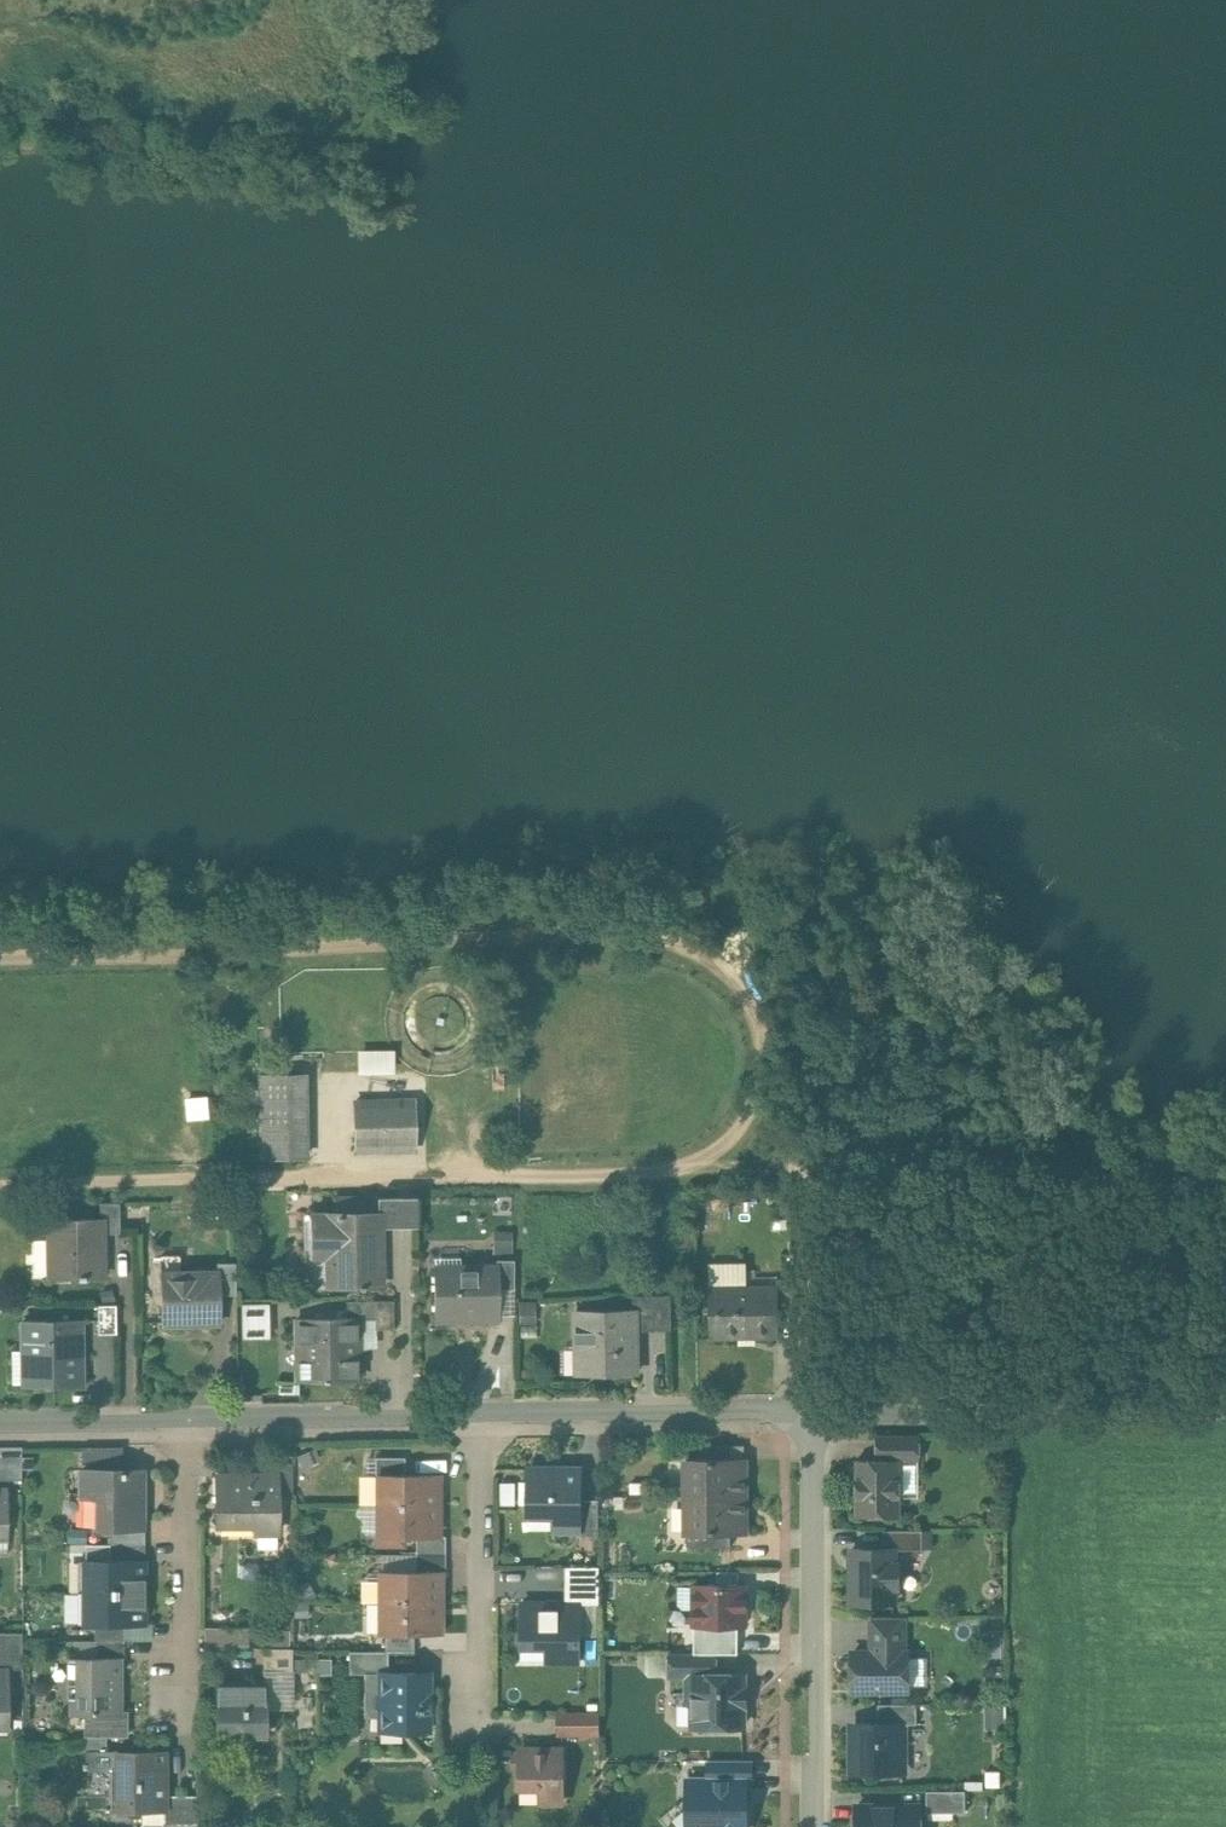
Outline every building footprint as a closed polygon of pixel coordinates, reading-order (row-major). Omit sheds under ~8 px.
[(355,1053),(356,1076),(394,1074),(394,1052),(355,1053)] [(305,1076),(261,1076),(262,1159),(306,1158),(305,1076)] [(413,1101),(355,1102),(356,1152),(415,1150),(413,1101)] [(398,1198),(378,1198),(378,1213),(380,1213),(380,1227),(398,1227),(398,1198)] [(416,1198),(398,1198),(398,1227),(416,1227),(416,1198)] [(120,1203),(100,1203),(101,1219),(102,1219),(102,1233),(102,1234),(120,1233),(120,1203)] [(380,1227),(380,1213),(378,1213),(312,1213),(313,1250),(337,1250),(337,1284),(325,1284),(326,1287),(359,1286),(359,1289),(364,1288),(364,1286),(381,1286),(380,1227)] [(101,1219),(49,1220),(49,1242),(56,1242),(57,1276),(50,1276),(50,1278),(103,1277),(102,1234),(102,1233),(102,1219),(101,1219)] [(514,1260),(496,1260),(496,1268),(497,1268),(498,1289),(514,1289),(514,1260)] [(236,1294),(235,1262),(217,1263),(217,1273),(219,1273),(220,1295),(236,1294)] [(496,1268),(458,1268),(458,1275),(435,1275),(435,1269),(434,1269),(435,1318),(498,1317),(498,1289),(497,1268),(496,1268)] [(217,1273),(194,1273),(195,1280),(163,1280),(163,1274),(161,1274),(162,1324),(220,1322),(220,1295),(219,1273),(217,1273)] [(794,1307),(793,1278),(777,1278),(778,1286),(779,1307),(794,1307)] [(778,1286),(710,1287),(711,1338),(779,1337),(779,1307),(778,1286)] [(671,1295),(634,1295),(634,1301),(635,1301),(636,1331),(672,1330),(671,1295)] [(242,1301),(243,1335),(271,1334),(271,1300),(242,1301)] [(615,1301),(616,1310),(578,1311),(578,1374),(637,1373),(636,1331),(635,1301),(634,1301),(615,1301)] [(116,1334),(116,1304),(98,1305),(98,1334),(116,1334)] [(357,1317),(297,1318),(298,1343),(310,1343),(310,1381),(324,1381),(324,1382),(328,1381),(359,1380),(358,1317),(357,1317)] [(80,1320),(23,1320),(23,1349),(30,1349),(31,1384),(24,1385),(24,1386),(54,1385),(54,1383),(81,1383),(80,1320)] [(920,1436),(877,1436),(877,1460),(900,1460),(920,1460),(920,1436)] [(731,1446),(687,1446),(687,1461),(731,1460),(731,1446)] [(0,1448),(0,1481),(22,1481),(22,1447),(0,1448)] [(405,1458),(376,1458),(376,1476),(378,1476),(378,1475),(405,1475),(405,1458)] [(731,1460),(687,1461),(688,1494),(687,1497),(746,1497),(745,1460),(731,1460)] [(877,1460),(856,1460),(856,1516),(900,1515),(900,1460),(877,1460)] [(905,1486),(918,1486),(918,1460),(905,1460),(905,1486)] [(293,1495),(293,1464),(277,1464),(277,1475),(278,1475),(278,1495),(293,1495)] [(140,1470),(82,1470),(82,1497),(104,1497),(104,1528),(111,1528),(141,1528),(141,1526),(140,1470)] [(581,1471),(529,1470),(528,1514),(554,1514),(554,1529),(579,1529),(580,1529),(581,1500),(581,1471)] [(278,1495),(278,1475),(277,1475),(216,1476),(216,1521),(255,1521),(255,1532),(278,1532),(278,1495)] [(405,1475),(378,1475),(378,1476),(378,1506),(436,1506),(436,1475),(405,1475)] [(361,1529),(374,1529),(375,1491),(361,1491),(361,1529)] [(746,1497),(687,1497),(688,1533),(731,1533),(746,1533),(746,1497)] [(598,1500),(581,1500),(580,1529),(579,1529),(579,1536),(598,1536),(598,1500)] [(436,1506),(378,1506),(378,1537),(416,1538),(436,1538),(436,1537),(436,1506)] [(527,1528),(552,1528),(552,1518),(527,1518),(527,1528)] [(141,1528),(111,1528),(111,1543),(145,1543),(144,1526),(141,1526),(141,1528)] [(923,1530),(884,1530),(884,1549),(894,1549),(894,1550),(923,1550),(923,1530)] [(731,1533),(688,1533),(688,1547),(731,1547),(731,1533)] [(436,1537),(436,1538),(416,1538),(416,1555),(445,1555),(445,1537),(436,1537)] [(111,1543),(110,1544),(110,1561),(143,1561),(143,1563),(145,1563),(145,1543),(111,1543)] [(884,1549),(852,1549),(852,1601),(894,1601),(894,1587),(898,1587),(898,1564),(894,1564),(894,1550),(894,1549),(884,1549)] [(445,1555),(416,1555),(416,1571),(438,1571),(438,1573),(445,1573),(445,1555)] [(110,1561),(85,1561),(85,1592),(143,1592),(143,1563),(143,1561),(110,1561)] [(566,1600),(601,1599),(601,1563),(566,1564),(566,1600)] [(416,1571),(381,1571),(381,1603),(438,1603),(438,1573),(438,1571),(416,1571)] [(746,1586),(695,1586),(695,1625),(701,1625),(701,1628),(705,1632),(713,1632),(717,1628),(717,1625),(746,1625),(746,1586)] [(143,1592),(85,1592),(85,1624),(95,1624),(143,1624),(143,1592)] [(581,1601),(522,1601),(522,1649),(547,1649),(547,1660),(582,1660),(581,1601)] [(438,1603),(381,1603),(381,1634),(385,1634),(414,1634),(438,1634),(438,1603)] [(905,1617),(871,1617),(871,1653),(905,1653),(905,1617)] [(95,1624),(95,1641),(124,1641),(152,1641),(152,1624),(143,1624),(95,1624)] [(205,1628),(205,1646),(248,1645),(248,1627),(205,1628)] [(262,1630),(262,1644),(289,1643),(289,1629),(262,1630)] [(0,1633),(0,1651),(22,1651),(22,1633),(0,1633)] [(414,1634),(385,1634),(385,1652),(388,1652),(414,1652),(414,1634)] [(124,1641),(95,1641),(95,1657),(119,1657),(119,1659),(124,1659),(124,1641)] [(293,1649),(264,1649),(264,1670),(293,1670),(293,1649)] [(0,1651),(0,1669),(8,1669),(22,1669),(22,1651),(0,1651)] [(385,1652),(349,1652),(349,1674),(365,1674),(380,1674),(381,1673),(387,1673),(388,1652),(385,1652)] [(871,1653),(852,1653),(852,1690),(909,1689),(909,1653),(905,1653),(871,1653)] [(716,1654),(672,1654),(672,1676),(690,1676),(690,1674),(716,1674),(716,1654)] [(95,1657),(72,1657),(72,1714),(86,1714),(86,1737),(125,1737),(125,1714),(119,1714),(119,1659),(119,1657),(95,1657)] [(387,1673),(381,1673),(380,1674),(365,1674),(365,1718),(390,1718),(405,1733),(408,1731),(428,1731),(428,1709),(429,1709),(429,1695),(428,1695),(428,1686),(423,1686),(415,1678),(415,1673),(387,1673)] [(716,1674),(690,1674),(690,1676),(690,1700),(695,1705),(695,1726),(699,1726),(702,1731),(716,1731),(718,1726),(744,1726),(744,1705),(747,1706),(747,1688),(744,1688),(744,1674),(716,1674)] [(266,1685),(215,1685),(215,1734),(267,1734),(266,1685)] [(917,1704),(878,1704),(878,1723),(904,1723),(904,1724),(917,1724),(917,1704)] [(601,1714),(561,1715),(561,1734),(601,1734),(601,1714)] [(878,1723),(856,1723),(856,1743),(852,1743),(852,1772),(899,1772),(899,1751),(904,1751),(904,1724),(904,1723),(878,1723)] [(165,1751),(117,1751),(118,1807),(112,1807),(112,1809),(143,1810),(143,1824),(163,1824),(163,1810),(165,1810),(165,1795),(165,1751)] [(565,1751),(520,1751),(521,1787),(541,1787),(541,1800),(565,1800),(565,1751)] [(747,1760),(710,1760),(710,1779),(747,1779),(747,1760)] [(689,1779),(689,1809),(696,1809),(696,1826),(747,1826),(747,1779),(710,1779),(689,1779)] [(966,1790),(927,1791),(927,1812),(966,1812),(966,1790)] [(201,1795),(165,1795),(165,1810),(163,1810),(163,1824),(201,1824),(201,1795)] [(857,1806),(857,1826),(920,1826),(920,1805),(857,1806)]
